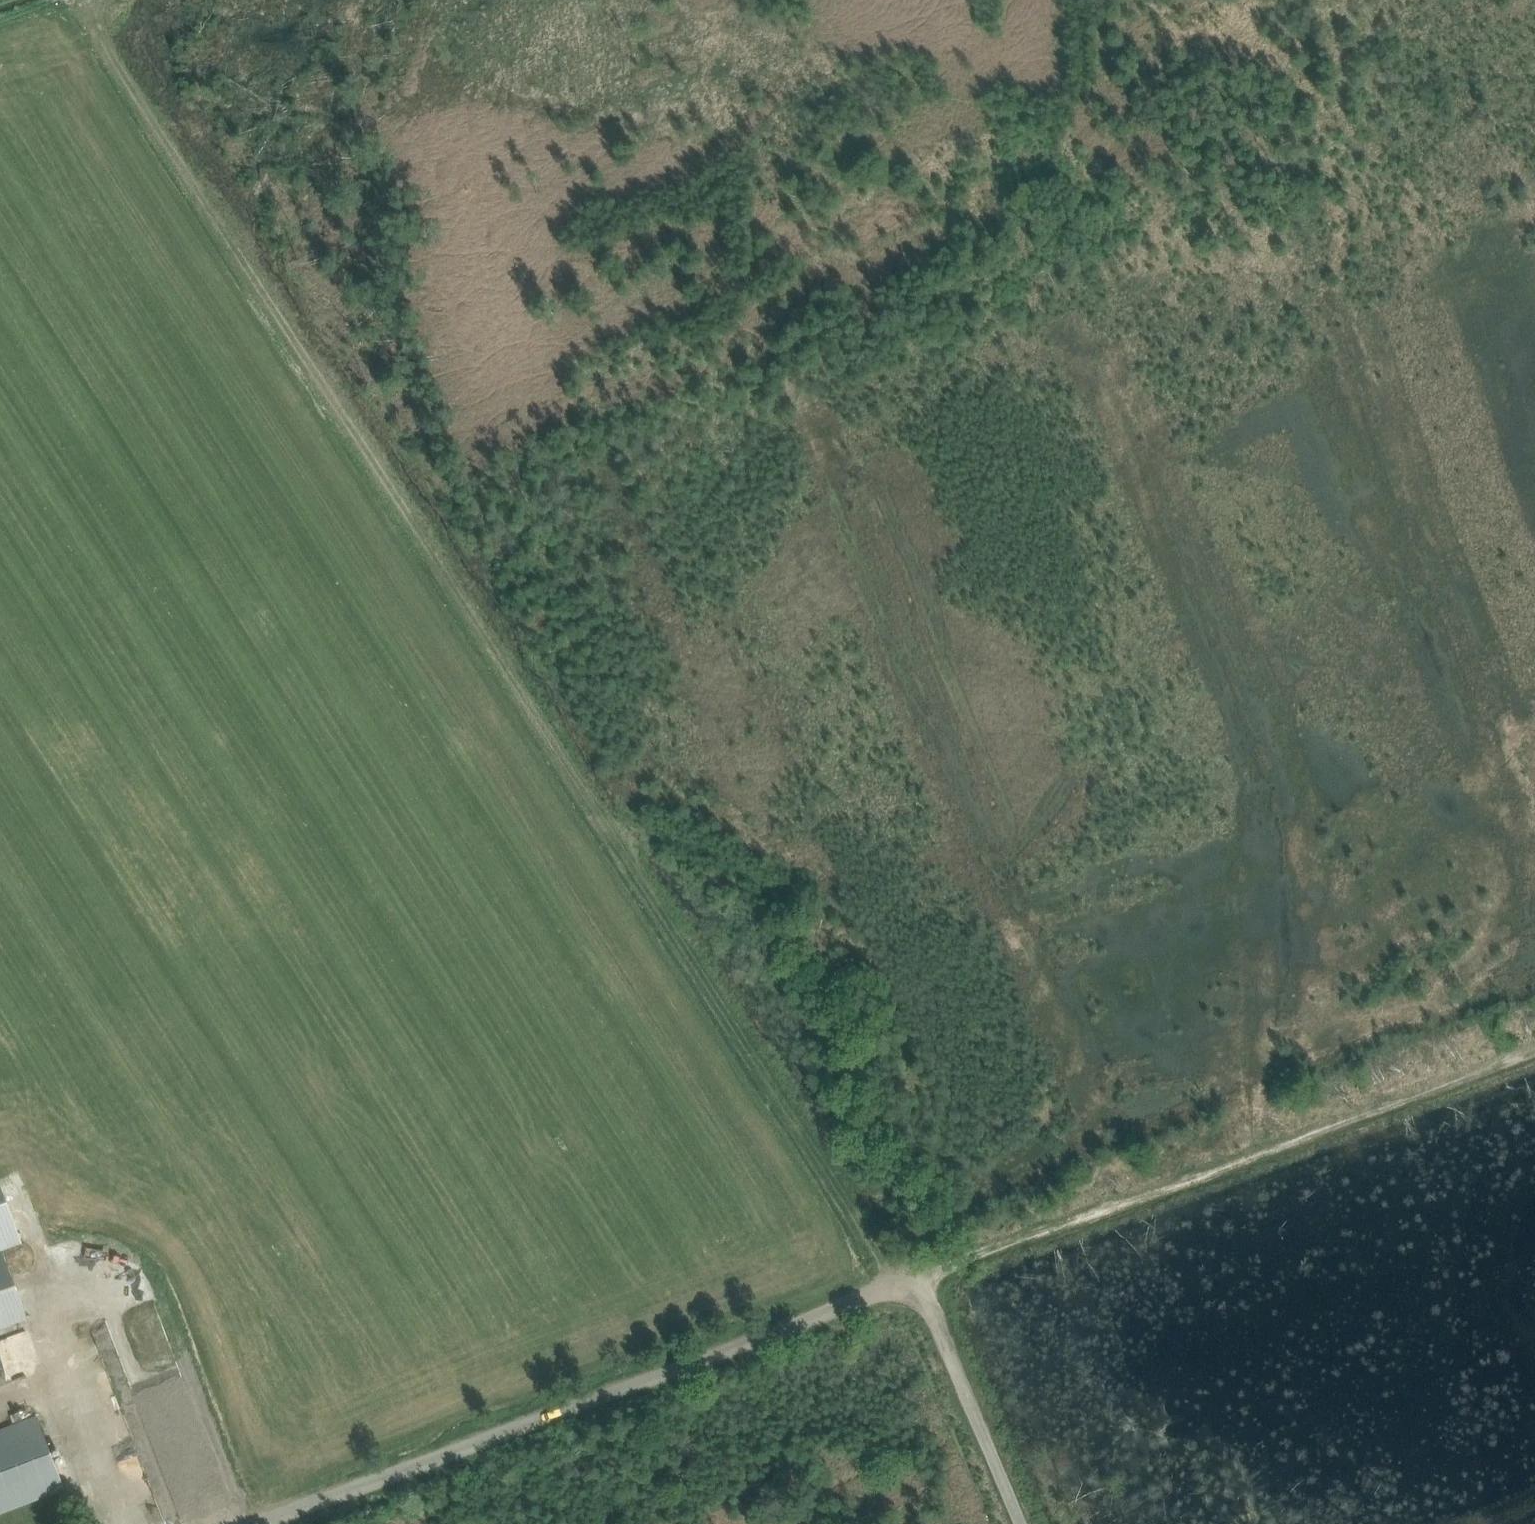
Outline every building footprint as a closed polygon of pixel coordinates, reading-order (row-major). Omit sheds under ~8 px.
[(22,1242),(0,1184),(0,1251),(22,1242)] [(27,1315),(4,1256),(0,1258),(0,1325),(27,1315)] [(64,1489),(37,1416),(0,1430),(0,1513),(64,1489)]
